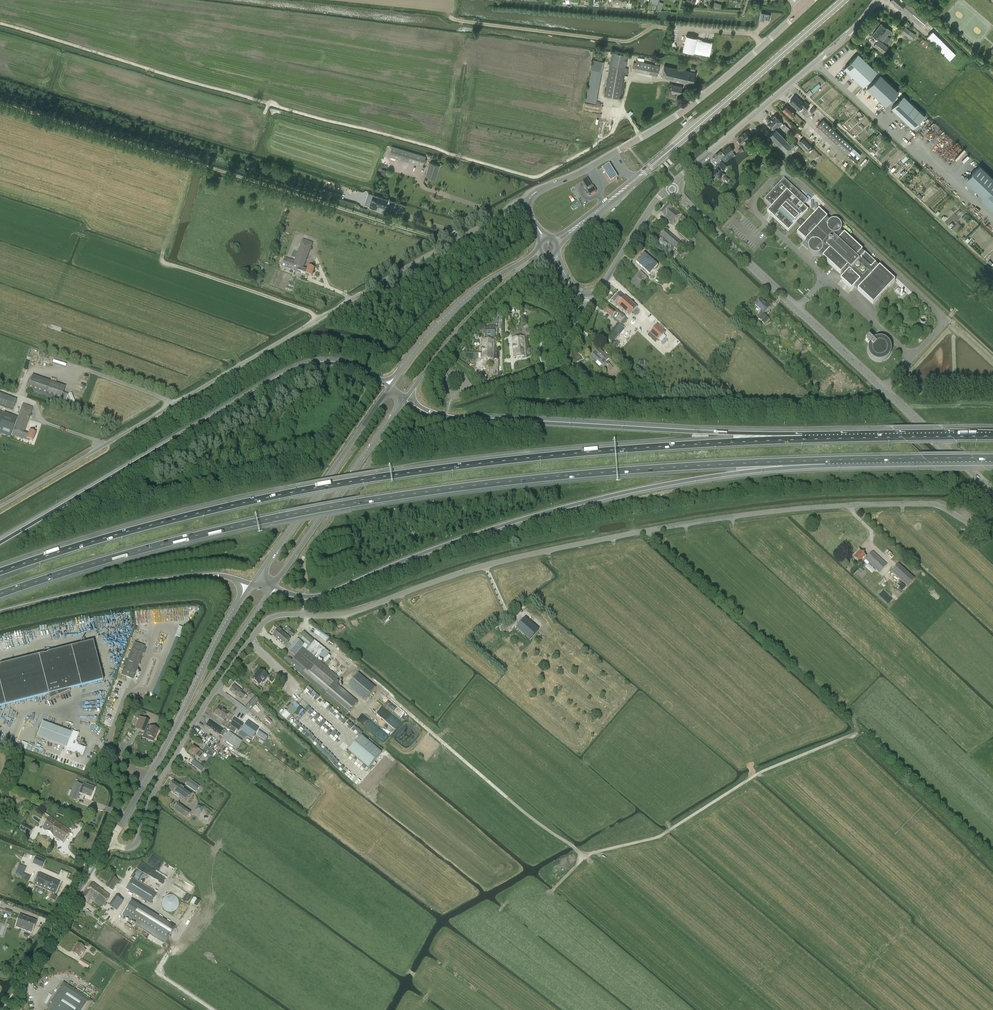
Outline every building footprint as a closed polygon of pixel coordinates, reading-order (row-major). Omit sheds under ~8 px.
[(907,1),(906,2),(903,0),(890,0),(889,0),(899,9),(900,8),(910,17),(916,10),(907,1)] [(771,13),(761,13),(761,21),(765,21),(765,19),(770,19),(771,13)] [(876,29),(886,36),(888,34),(889,34),(891,31),(881,23),(876,29)] [(912,39),(915,34),(902,25),(899,30),(912,39)] [(883,41),(886,36),(876,29),(872,35),(878,39),(879,38),(883,41)] [(686,36),(683,50),(693,52),(709,56),(712,43),(696,40),(697,38),(686,36)] [(932,45),(922,38),(919,43),(929,50),(932,45)] [(878,40),(873,46),(883,53),(888,47),(878,40)] [(620,98),(628,55),(612,53),(605,96),(620,98)] [(878,71),(859,53),(844,68),(863,86),(878,71)] [(658,74),(660,66),(637,60),(635,68),(658,74)] [(664,65),(662,77),(693,84),(695,72),(693,72),(694,70),(695,70),(695,67),(691,66),(690,71),(664,65)] [(899,92),(880,74),(867,88),(885,106),(899,92)] [(671,92),(680,94),(682,86),(670,84),(670,86),(672,86),(671,92)] [(925,115),(903,95),(891,108),(913,128),(925,115)] [(795,96),(790,101),(798,109),(801,106),(805,110),(809,105),(805,101),(802,103),(795,96)] [(791,118),(795,113),(787,105),(782,110),(791,118)] [(775,115),(767,123),(773,129),(777,126),(778,127),(779,126),(783,123),(775,115)] [(823,119),(817,125),(836,144),(847,154),(849,152),(857,159),(861,155),(853,148),(853,147),(842,137),(823,119)] [(769,135),(771,134),(770,133),(763,127),(760,130),(769,140),(771,137),(769,135)] [(769,135),(771,137),(787,154),(796,145),(793,141),(790,143),(776,129),(771,134),(769,135)] [(739,139),(737,140),(740,144),(742,142),(741,142),(749,136),(745,132),(738,138),(739,139)] [(811,146),(803,138),(799,142),(807,150),(811,146)] [(730,145),(724,151),(727,155),(726,156),(728,158),(729,159),(735,155),(735,154),(732,151),(734,150),(730,145)] [(423,166),(426,157),(392,146),(389,156),(423,166)] [(859,161),(852,155),(850,157),(857,163),(859,161)] [(430,163),(426,176),(434,178),(436,170),(438,171),(440,165),(430,163)] [(718,170),(714,175),(720,181),(723,178),(724,179),(728,182),(729,180),(727,178),(721,172),(722,170),(724,172),(728,168),(722,163),(719,167),(721,169),(719,171),(718,170)] [(609,164),(601,169),(610,183),(617,178),(609,164)] [(965,181),(992,207),(992,178),(979,165),(965,181)] [(587,190),(592,186),(587,178),(582,181),(587,190)] [(788,232),(800,219),(808,211),(803,206),(807,201),(784,179),(764,200),(772,207),(767,212),(788,232)] [(587,190),(586,190),(589,196),(596,191),(593,186),(592,186),(587,190)] [(367,204),(370,206),(376,208),(378,205),(386,207),(388,200),(378,196),(370,194),(371,194),(367,204)] [(667,205),(660,213),(664,217),(671,224),(679,215),(672,209),(667,205)] [(834,221),(829,222),(819,212),(811,220),(810,219),(805,225),(806,226),(798,234),(809,244),(809,251),(815,255),(820,254),(823,257),(822,258),(840,274),(841,274),(844,276),(839,282),(850,292),(855,287),(873,303),(888,286),(889,287),(895,281),(879,267),(878,268),(875,265),(876,264),(865,254),(864,255),(861,252),(862,251),(844,234),(843,235),(840,232),(840,225),(834,221)] [(678,234),(691,244),(696,239),(683,228),(678,234)] [(677,250),(682,244),(666,230),(661,236),(677,250)] [(285,258),(282,267),(308,277),(308,275),(312,277),(315,269),(308,267),(307,270),(303,269),(313,243),(303,239),(295,261),(285,258)] [(644,253),(636,262),(649,275),(658,265),(649,258),(644,253)] [(640,272),(630,282),(638,290),(643,284),(642,283),(647,278),(640,272)] [(637,307),(620,292),(611,302),(616,306),(617,305),(627,314),(627,315),(629,317),(630,317),(632,314),(632,313),(631,313),(637,307)] [(758,302),(755,305),(761,310),(760,311),(761,312),(757,316),(757,318),(758,319),(763,313),(763,314),(764,313),(769,307),(764,302),(761,299),(758,302)] [(609,307),(605,312),(611,317),(612,315),(613,316),(615,314),(616,313),(615,312),(609,307)] [(763,313),(758,319),(761,321),(764,324),(769,319),(766,316),(763,314),(763,313)] [(625,317),(621,314),(616,319),(620,323),(621,322),(625,317)] [(650,333),(648,335),(655,342),(657,340),(658,340),(662,344),(669,336),(665,333),(657,324),(650,332),(650,333)] [(485,337),(488,337),(495,337),(495,328),(486,327),(485,337)] [(513,349),(525,348),(524,337),(512,338),(513,349)] [(864,341),(866,341),(866,359),(888,360),(888,338),(864,338),(864,341)] [(494,353),(494,340),(483,339),(482,352),(494,353)] [(514,358),(526,356),(525,348),(513,349),(514,358)] [(597,348),(592,353),(604,364),(603,366),(605,368),(609,364),(607,361),(609,359),(597,348)] [(60,402),(65,388),(32,376),(27,391),(60,402)] [(16,400),(0,394),(0,405),(12,410),(16,400)] [(24,434),(33,408),(23,404),(12,435),(29,441),(29,440),(33,441),(35,434),(29,431),(28,435),(24,434)] [(17,417),(0,412),(0,433),(10,437),(17,417)] [(887,564),(873,551),(867,558),(866,560),(879,573),(887,564)] [(860,552),(854,558),(859,563),(862,560),(864,562),(866,560),(867,558),(865,557),(865,556),(860,552)] [(907,586),(914,579),(898,564),(891,572),(907,586)] [(389,613),(382,620),(380,618),(383,615),(380,613),(376,617),(383,624),(385,622),(386,621),(387,622),(389,620),(388,618),(391,615),(389,613)] [(525,617),(516,627),(530,640),(539,630),(525,617)] [(176,633),(175,636),(182,639),(183,636),(186,629),(179,626),(176,633)] [(284,646),(290,639),(279,629),(273,636),(284,646)] [(327,643),(330,639),(316,630),(314,633),(327,643)] [(348,712),(357,701),(337,685),(340,682),(337,679),(339,677),(317,659),(325,649),(304,631),(298,638),(305,644),(304,644),(298,639),(288,649),(295,655),(302,647),(303,647),(299,652),(292,660),(290,658),(286,662),(301,675),(324,694),(325,693),(348,712)] [(0,665),(0,707),(48,695),(50,700),(49,700),(70,691),(69,691),(69,690),(103,681),(93,642),(0,665)] [(133,679),(145,647),(134,643),(122,675),(133,679)] [(257,674),(252,680),(259,685),(262,682),(263,683),(268,677),(259,669),(256,673),(257,674)] [(347,686),(366,701),(376,688),(358,673),(347,686)] [(233,687),(230,691),(236,697),(237,695),(239,697),(240,696),(243,698),(244,697),(245,695),(241,691),(241,690),(234,685),(233,687)] [(250,711),(259,700),(254,696),(245,707),(250,711)] [(316,711),(320,707),(316,703),(312,707),(316,711)] [(224,720),(228,714),(219,707),(214,714),(224,720)] [(150,727),(147,726),(149,721),(139,717),(135,729),(144,732),(145,731),(148,732),(146,736),(154,739),(158,729),(150,726),(150,727)] [(234,719),(230,725),(239,731),(243,726),(243,725),(234,719)] [(221,733),(223,731),(216,726),(209,721),(206,726),(213,730),(216,733),(220,735),(220,734),(221,733)] [(248,721),(239,734),(245,739),(247,735),(252,739),(259,729),(248,721)] [(42,722),(37,737),(65,747),(65,749),(83,755),(86,748),(78,745),(76,741),(79,733),(71,730),(71,732),(42,722)] [(230,725),(229,724),(227,728),(234,732),(236,729),(230,725)] [(236,750),(242,741),(228,732),(224,737),(222,740),(236,750)] [(361,736),(348,751),(369,768),(382,753),(361,736)] [(200,759),(201,757),(203,753),(201,752),(201,751),(199,750),(199,749),(193,745),(189,752),(194,756),(195,755),(200,759)] [(209,755),(212,757),(215,753),(205,746),(202,750),(209,755)] [(201,772),(204,768),(193,760),(190,764),(201,772)] [(190,780),(187,785),(196,792),(199,787),(190,780)] [(191,794),(174,781),(169,789),(186,802),(191,794)] [(90,797),(94,787),(85,784),(84,788),(81,787),(82,785),(77,783),(75,782),(69,798),(76,801),(79,793),(90,797)] [(186,818),(191,812),(178,803),(174,809),(186,818)] [(200,814),(202,808),(196,805),(194,811),(200,814)] [(46,822),(42,828),(63,842),(71,831),(50,817),(46,822)] [(29,835),(32,829),(22,824),(20,830),(29,835)] [(154,862),(157,863),(159,860),(150,856),(147,863),(152,866),(154,862)] [(45,861),(36,857),(33,864),(42,867),(45,861)] [(20,863),(16,873),(19,874),(23,876),(27,866),(20,863)] [(139,863),(137,869),(148,873),(150,867),(139,863)] [(39,873),(34,885),(46,890),(51,879),(39,873)] [(112,890),(118,880),(113,876),(106,886),(112,890)] [(151,904),(157,894),(132,878),(126,888),(151,904)] [(51,879),(46,890),(52,893),(50,899),(52,900),(55,901),(57,897),(54,895),(55,894),(60,882),(51,879)] [(93,882),(82,897),(88,902),(91,898),(99,887),(93,882)] [(99,887),(91,898),(102,907),(103,905),(105,907),(107,904),(105,903),(110,896),(99,887)] [(177,911),(178,895),(162,895),(162,910),(177,911)] [(110,905),(117,910),(123,902),(123,901),(115,896),(109,904),(110,905)] [(175,927),(131,900),(122,915),(165,942),(175,927)] [(28,921),(35,924),(36,921),(20,915),(15,927),(25,931),(28,923),(27,923),(28,921)] [(31,933),(35,924),(28,921),(27,923),(28,923),(25,931),(31,933)] [(78,943),(72,952),(78,956),(81,951),(84,953),(86,950),(83,948),(84,947),(78,943)] [(90,964),(81,959),(78,964),(87,969),(90,964)] [(93,1002),(63,982),(59,988),(61,989),(55,997),(54,996),(47,1008),(48,1009),(47,1009),(87,1009),(93,1002)]
